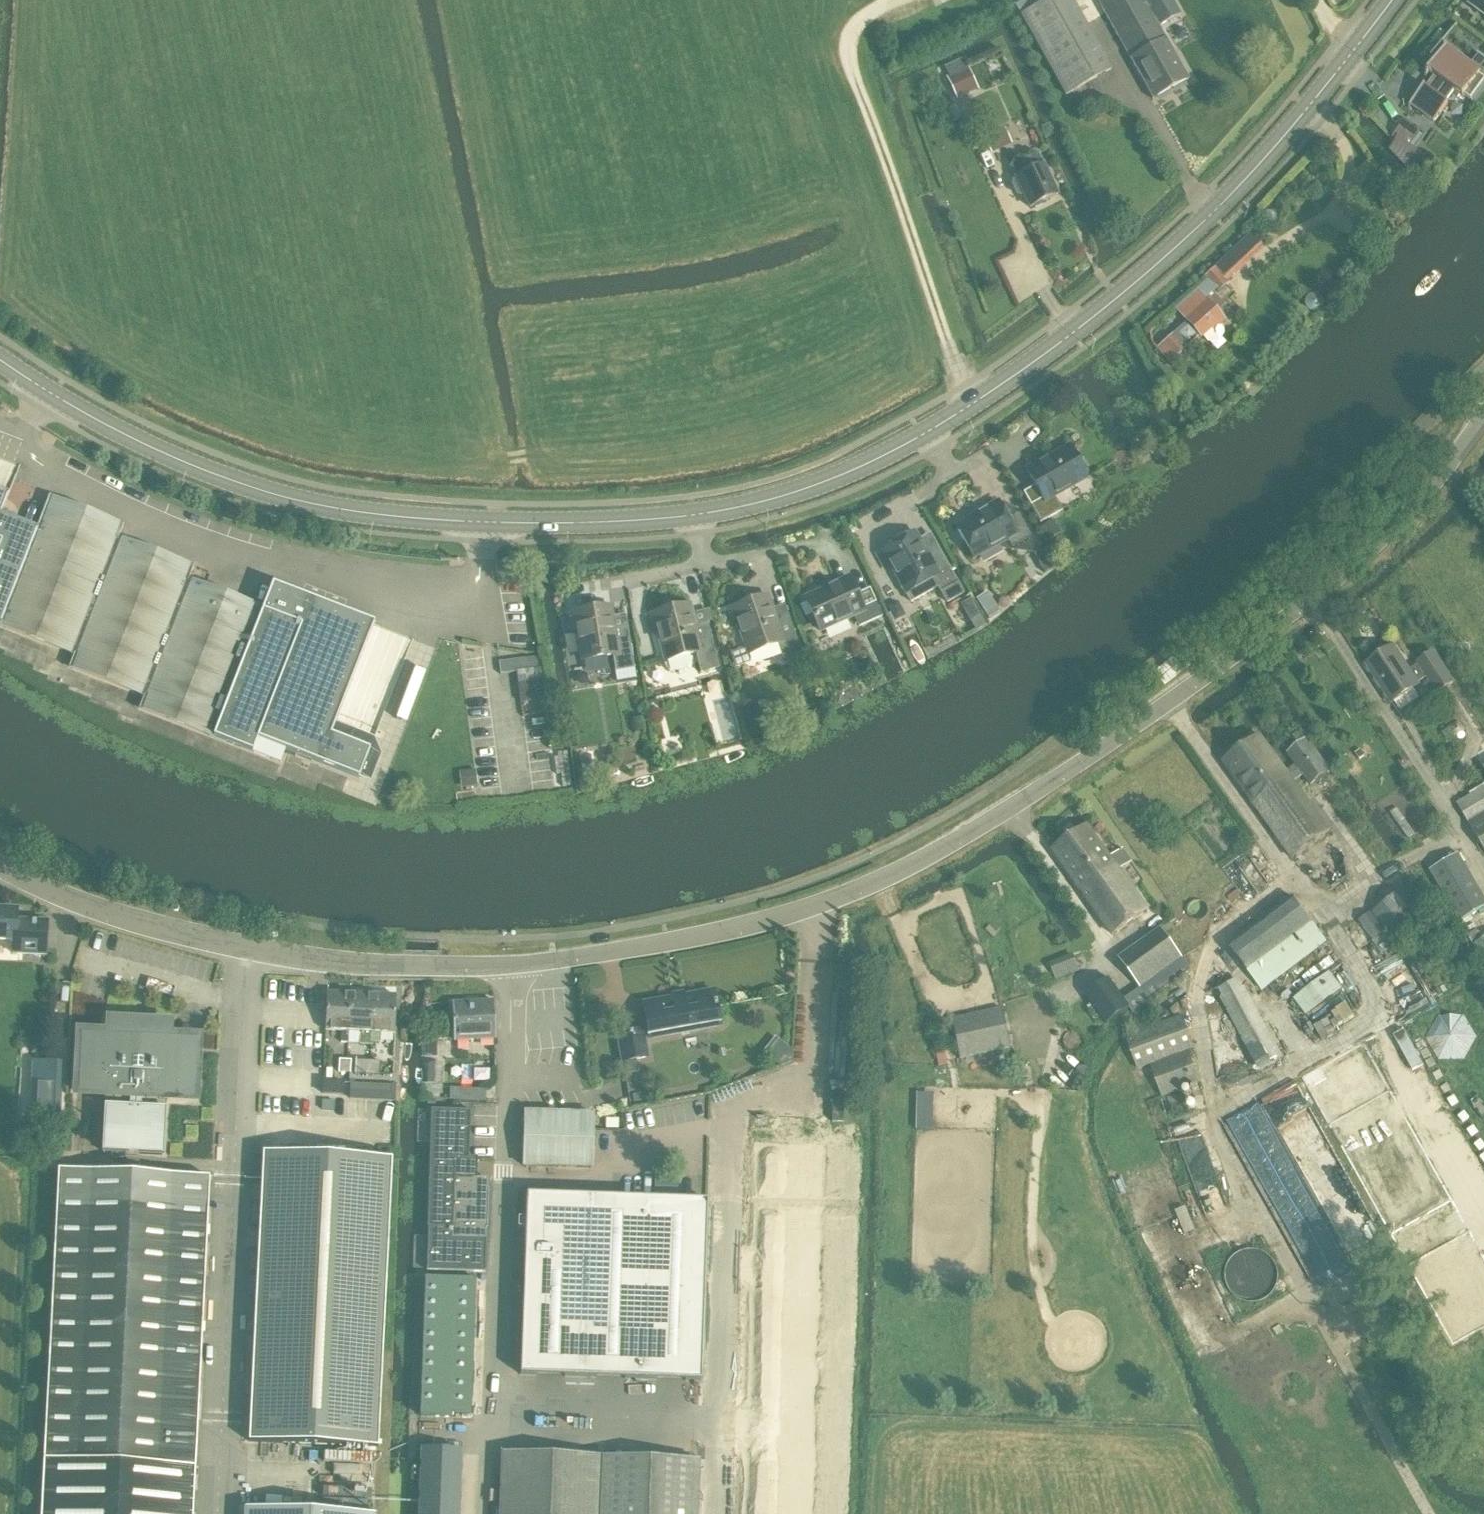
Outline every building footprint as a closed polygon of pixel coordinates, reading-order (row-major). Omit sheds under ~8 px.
[(1020,15),(1066,96),(1111,70),(1072,0),(1047,0),(1020,15)] [(1153,99),(1188,79),(1157,27),(1179,15),(1171,0),(1095,0),(1153,99)] [(1471,4),(1483,14),(1483,0),(1474,0),(1471,4)] [(1458,25),(1457,24),(1431,59),(1432,59),(1436,62),(1424,78),(1425,79),(1430,72),(1435,76),(1427,88),(1426,87),(1426,86),(1425,85),(1408,109),(1409,109),(1411,106),(1434,122),(1448,103),(1446,101),(1454,90),(1463,96),(1479,75),(1483,78),(1483,57),(1478,52),(1477,53),(1478,55),(1471,65),(1443,45),(1458,25)] [(1056,195),(1037,153),(1010,166),(1014,175),(1016,179),(1012,181),(1011,185),(1016,196),(1020,198),(1024,196),(1029,208),(1056,195)] [(1251,234),(1244,241),(1254,251),(1261,245),(1251,234)] [(1208,279),(1176,308),(1200,336),(1211,327),(1214,330),(1224,320),(1204,298),(1215,289),(1217,291),(1227,282),(1220,275),(1227,268),(1221,261),(1205,276),(1208,279)] [(1053,496),(1085,478),(1068,448),(1051,457),(1051,456),(1026,470),(1035,486),(1023,493),(1040,523),(1062,511),(1053,496)] [(188,580),(193,569),(118,540),(123,527),(48,498),(35,531),(0,517),(0,626),(74,655),(69,667),(144,696),(139,708),(267,758),(285,751),(359,779),(370,751),(331,736),(374,624),(372,623),(272,585),(263,609),(188,580)] [(1018,512),(1006,519),(997,503),(973,516),(974,517),(956,527),(973,558),(1006,540),(1011,550),(1033,538),(1018,512)] [(1048,539),(1060,533),(1053,520),(1042,526),(1048,539)] [(964,593),(937,546),(925,552),(914,533),(877,555),(885,569),(890,567),(910,602),(939,585),(948,601),(964,593)] [(870,589),(856,595),(848,578),(824,589),(824,590),(805,599),(820,631),(853,616),(859,627),(882,616),(870,589)] [(787,613),(775,617),(768,597),(727,611),(732,627),(738,625),(749,656),(778,646),(783,660),(802,653),(787,613)] [(689,657),(689,655),(695,654),(700,673),(719,669),(708,623),(695,626),(690,606),(647,616),(651,633),(657,631),(664,661),(666,661),(667,664),(668,666),(670,669),(674,671),(679,672),(683,671),(686,669),(688,665),(690,661),(689,657)] [(628,627),(614,629),(611,608),(568,615),(570,632),(577,631),(582,661),(612,656),(615,672),(635,669),(628,627)] [(1420,665),(1410,672),(1394,648),(1367,665),(1392,704),(1419,686),(1418,684),(1428,678),(1438,694),(1454,684),(1434,654),(1419,664),(1420,665)] [(1285,771),(1260,737),(1224,763),(1253,803),(1293,859),(1329,832),(1301,792),(1330,771),(1319,755),(1307,739),(1288,754),(1295,764),(1285,771)] [(1457,804),(1483,850),(1483,789),(1457,804)] [(1121,870),(1131,863),(1122,849),(1110,857),(1085,827),(1052,849),(1113,935),(1150,909),(1121,870)] [(1466,869),(1457,854),(1430,870),(1460,921),(1483,907),(1483,899),(1466,869)] [(1416,906),(1402,888),(1380,891),(1371,912),(1371,913),(1358,922),(1373,940),(1385,931),(1409,929),(1416,906)] [(1324,937),(1294,897),(1228,947),(1262,992),(1270,986),(1282,976),(1330,940),(1326,935),(1324,937)] [(12,941),(11,953),(45,954),(46,922),(15,921),(15,911),(0,910),(0,941),(12,941)] [(1141,989),(1183,958),(1161,928),(1119,959),(1141,989)] [(1470,945),(1483,968),(1483,937),(1470,945)] [(1107,1025),(1131,1008),(1111,978),(1098,986),(1086,995),(1107,1025)] [(1283,1058),(1243,986),(1238,978),(1215,991),(1260,1071),(1283,1058)] [(649,1039),(721,1025),(714,991),(682,997),(682,1000),(643,1008),(649,1039)] [(326,992),(324,1031),(340,1032),(340,1044),(347,1044),(348,1033),(349,994),(326,992)] [(349,994),(348,1033),(360,1033),(360,1045),(370,1045),(370,1043),(370,1034),(371,1034),(373,995),(349,994)] [(370,1034),(370,1043),(380,1043),(380,1034),(394,1035),(396,996),(373,995),(371,1034),(370,1034)] [(454,1042),(494,1040),(495,1040),(493,1001),(452,1003),(454,1042)] [(959,1059),(1010,1049),(1000,1008),(950,1019),(959,1059)] [(1189,1052),(1195,1049),(1182,1016),(1125,1037),(1137,1071),(1150,1066),(1161,1097),(1200,1083),(1194,1067),(1189,1052)] [(636,1060),(647,1058),(642,1030),(616,1035),(621,1062),(622,1062),(624,1075),(638,1072),(636,1060)] [(200,1333),(202,1297),(203,1277),(205,1241),(205,1237),(207,1202),(208,1181),(208,1177),(136,1174),(136,1170),(137,1157),(137,1154),(161,1155),(164,1098),(193,1099),(196,1039),(141,1036),(133,1036),(109,1035),(79,1033),(76,1093),(104,1095),(102,1152),(126,1153),(125,1173),(57,1170),(39,1513),(191,1513),(192,1497),(193,1476),(193,1465),(196,1421),(200,1337),(200,1333)] [(436,1058),(436,1041),(422,1041),(422,1058),(436,1058)] [(350,1074),(351,1060),(339,1059),(338,1073),(350,1074)] [(378,1075),(379,1062),(355,1060),(354,1074),(378,1075)] [(32,1061),(30,1113),(60,1114),(62,1063),(32,1061)] [(440,1085),(442,1064),(428,1063),(426,1084),(440,1085)] [(343,1095),(343,1082),(322,1081),(322,1094),(343,1095)] [(475,1179),(475,1160),(467,1160),(469,1111),(455,1111),(430,1110),(427,1228),(427,1239),(427,1271),(485,1273),(486,1239),(485,1239),(485,1229),(487,1229),(488,1190),(487,1190),(487,1180),(475,1179)] [(591,1169),(593,1114),(524,1112),(523,1167),(591,1169)] [(521,1374),(700,1381),(701,1377),(709,1377),(704,1513),(800,1513),(813,1147),(717,1144),(714,1206),(706,1206),(706,1202),(527,1195),(521,1374)] [(376,1448),(390,1159),(261,1153),(247,1442),(376,1448)] [(476,1279),(425,1277),(420,1416),(451,1417),(451,1413),(471,1414),(476,1279)] [(462,1451),(420,1448),(419,1467),(411,1467),(411,1481),(419,1481),(417,1513),(459,1513),(462,1451)] [(699,1461),(500,1453),(498,1513),(697,1513),(699,1461)]
